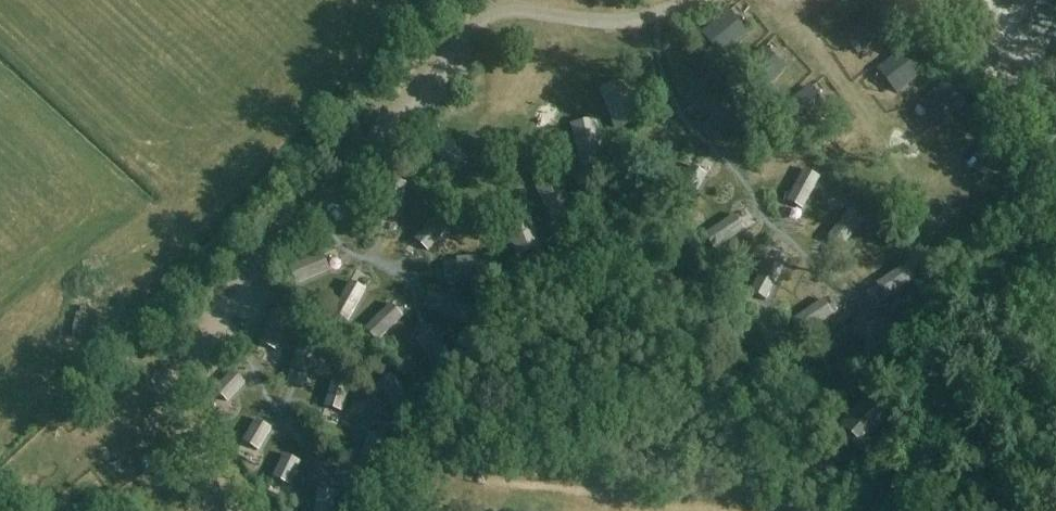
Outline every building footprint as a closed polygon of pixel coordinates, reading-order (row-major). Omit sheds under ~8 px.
[(887,38),(870,11),(840,30),(857,57),(887,38)] [(728,13),(700,34),(721,60),(748,38),(728,13)] [(785,71),(762,49),(735,76),(758,98),(785,71)] [(904,50),(876,72),(897,97),(924,75),(904,50)] [(622,81),(598,91),(615,134),(639,124),(622,81)] [(966,105),(944,82),(918,107),(940,130),(966,105)] [(827,115),(810,88),(780,107),(797,135),(827,115)] [(561,129),(571,117),(559,106),(549,118),(561,129)] [(596,120),(570,126),(580,170),(605,165),(596,120)] [(438,128),(418,145),(448,179),(467,162),(438,128)] [(960,153),(972,166),(990,148),(978,136),(960,153)] [(692,164),(672,196),(687,205),(707,174),(692,164)] [(799,210),(815,177),(800,170),(784,203),(799,210)] [(557,174),(533,186),(552,227),(577,216),(557,174)] [(399,220),(407,184),(389,180),(381,216),(399,220)] [(829,182),(814,196),(831,214),(846,200),(829,182)] [(526,208),(501,217),(516,260),(542,250),(526,208)] [(840,250),(863,221),(850,211),(827,239),(840,250)] [(428,253),(452,225),(439,213),(414,240),(428,253)] [(736,214),(705,235),(715,249),(745,229),(736,214)] [(931,220),(923,228),(939,244),(947,236),(931,220)] [(295,284),(330,270),(323,253),(288,267),(295,284)] [(458,276),(495,273),(493,254),(456,258),(458,276)] [(767,299),(784,267),(768,259),(752,292),(767,299)] [(886,301),(916,281),(906,266),(876,287),(886,301)] [(348,322),(366,290),(350,281),(332,313),(348,322)] [(476,309),(442,294),(434,311),(469,326),(476,309)] [(803,334),(834,313),(824,299),(794,320),(803,334)] [(380,345),(406,319),(393,306),(367,332),(380,345)] [(76,313),(71,336),(84,339),(88,315),(84,315),(86,308),(80,307),(79,314),(76,313)] [(272,309),(257,343),(274,350),(289,316),(272,309)] [(884,370),(883,333),(866,334),(867,371),(884,370)] [(458,370),(437,339),(422,349),(442,380),(458,370)] [(307,374),(316,349),(299,343),(290,368),(307,374)] [(232,370),(213,389),(226,402),(245,383),(232,370)] [(377,385),(399,415),(414,404),(391,374),(377,385)] [(332,382),(324,407),(341,413),(350,388),(332,382)] [(863,450),(889,422),(865,400),(839,429),(863,450)] [(347,449),(366,440),(354,417),(335,427),(347,449)] [(256,419),(243,442),(258,451),(272,429),(256,419)] [(368,436),(355,470),(372,477),(385,442),(368,436)] [(299,451),(309,470),(330,460),(320,440),(299,451)] [(284,454),(272,478),(289,486),(301,462),(284,454)] [(315,510),(334,510),(335,491),(317,490),(315,510)]
